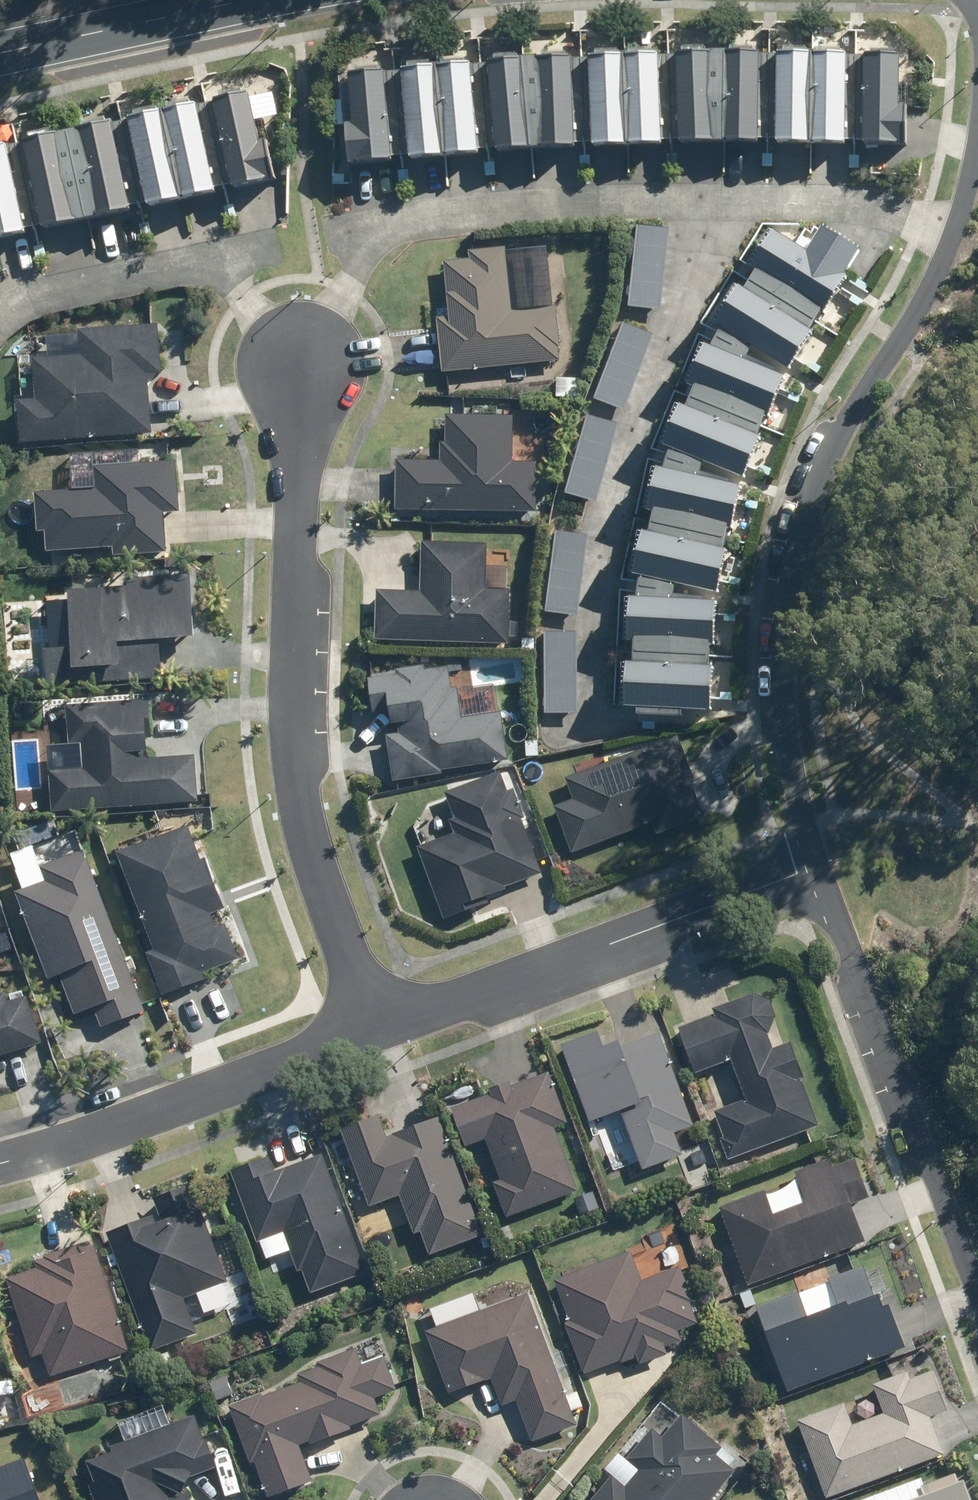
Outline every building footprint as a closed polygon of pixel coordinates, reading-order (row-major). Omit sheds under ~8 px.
[(758,51),(677,52),(678,143),(759,143),(758,51)] [(849,51),(774,51),(775,144),(849,144),(849,51)] [(661,54),(588,55),(590,148),(663,147),(661,54)] [(898,108),(899,54),(865,54),(863,142),(905,143),(906,109),(898,108)] [(574,59),(492,59),(492,150),(574,150),(574,59)] [(469,63),(400,69),(408,161),(477,155),(469,63)] [(344,125),(347,166),(394,161),(386,72),(348,75),(353,124),(344,125)] [(248,91),(209,101),(232,191),(270,182),(248,91)] [(195,101),(125,118),(146,207),(216,191),(195,101)] [(112,122),(24,141),(43,230),(131,211),(112,122)] [(0,146),(0,239),(29,233),(11,144),(0,146)] [(669,229),(633,226),(626,307),(662,310),(669,229)] [(769,233),(748,266),(823,313),(861,252),(820,226),(802,254),(769,233)] [(471,263),(444,265),(448,318),(438,319),(442,373),(562,363),(557,309),(514,312),(508,244),(469,247),(471,263)] [(735,282),(711,323),(791,370),(815,328),(735,282)] [(655,333),(623,320),(593,400),(625,412),(655,333)] [(82,358),(30,361),(32,397),(16,398),(19,443),(152,435),(149,377),(165,376),(162,323),(80,328),(82,358)] [(699,341),(682,383),(769,419),(786,377),(699,341)] [(584,379),(555,377),(554,397),(582,399),(584,379)] [(676,403),(660,445),(743,477),(759,435),(676,403)] [(619,423),(587,413),(563,494),(595,504),(619,423)] [(513,414),(440,414),(440,464),(395,464),(395,512),(536,513),(536,464),(513,464),(513,414)] [(97,489),(34,493),(37,533),(47,533),(48,553),(113,549),(113,555),(169,552),(166,511),(179,510),(176,462),(95,467),(97,489)] [(654,463),(641,509),(729,534),(742,488),(654,463)] [(592,531),(556,526),(543,612),(579,617),(592,531)] [(638,530),(628,574),(715,594),(725,550),(638,530)] [(486,544),(420,542),(418,591),(375,590),(374,640),(508,644),(510,594),(484,594),(486,544)] [(65,591),(73,669),(121,664),(119,643),(196,636),(191,579),(65,591)] [(628,598),(624,641),(713,648),(717,606),(628,598)] [(577,634),(545,634),(543,711),(575,712),(577,634)] [(625,663),(624,707),(710,710),(711,666),(625,663)] [(380,713),(391,783),(507,765),(500,715),(464,721),(455,665),(368,678),(373,714),(380,713)] [(46,739),(51,813),(198,803),(194,754),(133,759),(132,750),(148,749),(144,697),(66,703),(69,738),(46,739)] [(616,846),(699,814),(671,739),(565,780),(573,799),(552,807),(570,854),(613,838),(616,846)] [(456,818),(451,821),(455,830),(416,848),(448,918),(543,875),(495,770),(444,793),(456,818)] [(187,829),(117,859),(156,948),(144,953),(165,1001),(208,982),(204,973),(242,956),(227,921),(217,925),(211,912),(227,905),(206,857),(200,859),(187,829)] [(47,882),(15,893),(48,984),(64,978),(79,1021),(99,1014),(104,1028),(144,1013),(84,848),(40,864),(47,882)] [(39,1045),(24,991),(0,998),(0,1056),(39,1045)] [(759,996),(678,1027),(695,1072),(730,1059),(744,1098),(716,1109),(724,1131),(715,1134),(725,1160),(815,1127),(798,1080),(807,1077),(792,1038),(777,1044),(759,996)] [(605,1027),(562,1042),(590,1122),(622,1110),(641,1165),(684,1151),(676,1128),(693,1123),(659,1023),(610,1040),(605,1027)] [(578,1188),(554,1126),(568,1120),(549,1071),(513,1085),(511,1079),(490,1087),(492,1093),(451,1109),(465,1147),(487,1139),(502,1178),(492,1182),(504,1216),(578,1188)] [(378,1115),(341,1128),(369,1206),(400,1195),(414,1235),(423,1232),(431,1254),(485,1234),(441,1113),(384,1133),(378,1115)] [(799,1177),(721,1206),(750,1283),(864,1240),(850,1203),(867,1196),(849,1146),(795,1167),(799,1177)] [(232,1166),(234,1172),(259,1242),(284,1233),(298,1273),(303,1271),(311,1293),(367,1273),(323,1152),(275,1170),(269,1153),(232,1166)] [(142,1221),(109,1232),(148,1352),(196,1337),(183,1296),(230,1281),(197,1181),(155,1194),(163,1218),(143,1224),(142,1221)] [(38,1270),(7,1279),(31,1356),(41,1353),(47,1374),(124,1350),(90,1239),(34,1256),(38,1270)] [(629,1250),(558,1278),(574,1317),(562,1321),(585,1379),(637,1358),(640,1365),(670,1353),(666,1343),(683,1336),(680,1328),(698,1321),(676,1265),(640,1279),(629,1250)] [(785,1390),(905,1346),(884,1289),(875,1292),(865,1264),(754,1305),(785,1390)] [(479,1309),(474,1293),(430,1309),(436,1325),(425,1329),(449,1393),(494,1377),(504,1405),(517,1401),(531,1440),(579,1423),(531,1291),(479,1309)] [(230,1403),(230,1404),(262,1497),(314,1479),(302,1444),(382,1417),(376,1397),(398,1390),(386,1353),(363,1361),(358,1345),(298,1366),(302,1378),(230,1403)] [(946,1412),(930,1370),(910,1378),(906,1368),(871,1381),(882,1412),(851,1424),(843,1402),(795,1420),(825,1499),(946,1453),(932,1417),(946,1412)] [(228,1373),(210,1380),(218,1402),(236,1396),(228,1373)] [(83,1461),(98,1499),(192,1499),(184,1479),(215,1468),(195,1414),(172,1422),(165,1402),(116,1421),(125,1446),(83,1461)] [(735,1468),(717,1454),(724,1446),(680,1411),(662,1434),(653,1427),(628,1458),(641,1468),(627,1485),(611,1473),(589,1499),(709,1499),(735,1468)] [(21,1456),(0,1466),(0,1499),(41,1499),(21,1456)] [(960,1476),(927,1488),(922,1475),(859,1499),(969,1499),(960,1476)]
